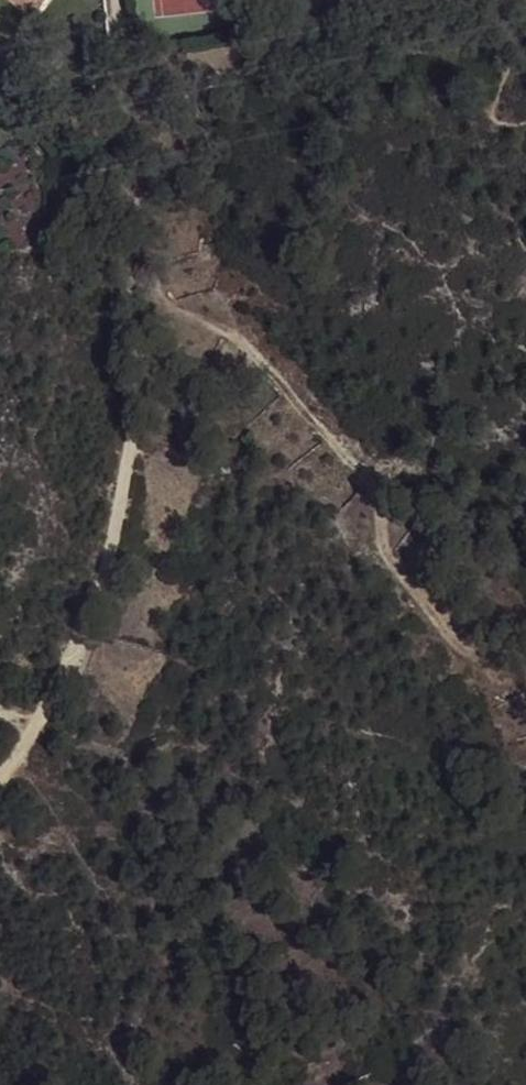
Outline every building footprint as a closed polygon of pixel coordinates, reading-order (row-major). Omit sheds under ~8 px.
[(32,20),(38,11),(23,0),(6,0),(32,20)] [(47,0),(23,0),(38,11),(47,0)] [(518,10),(525,7),(525,0),(507,0),(518,10)]
